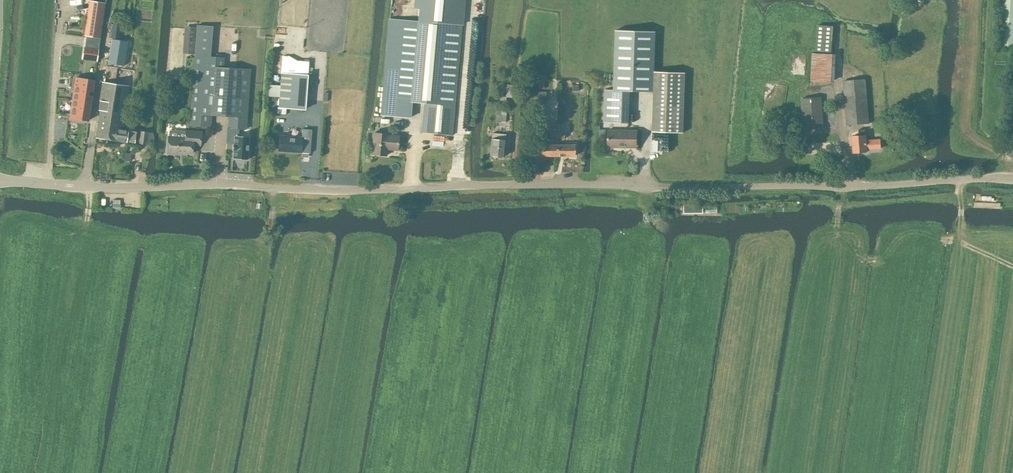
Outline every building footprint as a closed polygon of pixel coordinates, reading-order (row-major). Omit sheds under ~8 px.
[(87,36),(100,38),(106,0),(90,0),(84,35),(87,36)] [(381,115),(409,117),(410,102),(424,103),(422,132),(451,135),(461,25),(462,25),(465,0),(415,0),(414,9),(420,9),(419,21),(390,19),(381,115)] [(111,38),(107,66),(118,67),(118,65),(123,66),(127,41),(119,39),(122,20),(113,18),(110,38),(111,38)] [(195,56),(189,125),(210,126),(211,114),(229,115),(228,127),(245,129),(250,69),(223,67),(224,58),(210,57),(213,26),(197,25),(197,27),(195,54),(195,56)] [(189,41),(188,53),(195,54),(197,27),(190,27),(190,29),(189,41)] [(615,30),(614,66),(613,90),(604,89),(603,122),(629,123),(630,91),(654,91),(653,131),(682,132),(685,72),(654,71),(655,31),(615,30)] [(91,48),(89,59),(97,61),(99,48),(99,44),(94,43),(93,48),(91,48)] [(812,53),(811,80),(831,81),(833,54),(812,53)] [(287,108),(305,109),(308,74),(309,62),(289,60),(289,57),(282,56),(280,85),(268,84),(267,96),(279,97),(278,108),(287,108)] [(73,78),(71,100),(90,102),(91,95),(87,95),(87,90),(91,90),(93,80),(73,78)] [(843,81),(847,125),(869,123),(865,79),(843,81)] [(114,126),(123,127),(125,116),(129,86),(102,82),(99,104),(100,109),(96,137),(112,139),(114,126)] [(803,128),(823,126),(821,97),(801,99),(803,128)] [(69,118),(88,120),(90,102),(71,100),(69,118)] [(123,129),(123,127),(114,126),(112,139),(127,141),(127,138),(134,139),(135,131),(123,129)] [(227,127),(226,147),(232,147),(231,160),(248,161),(248,152),(250,152),(250,144),(249,144),(250,129),(245,129),(228,127),(227,127)] [(301,137),(290,136),(291,134),(286,133),(286,136),(279,136),(278,151),(310,153),(311,129),(302,128),(301,137)] [(636,148),(637,130),(608,129),(608,147),(636,148)] [(866,149),(881,148),(880,139),(866,140),(865,135),(864,129),(859,130),(860,136),(851,136),(853,152),(867,151),(866,149)] [(146,144),(147,132),(141,131),(139,143),(146,144)] [(200,145),(201,133),(187,132),(186,138),(168,137),(167,153),(177,154),(178,152),(192,153),(193,144),(200,145)] [(397,150),(398,135),(373,133),(371,154),(386,155),(387,149),(397,150)] [(504,155),(505,134),(492,133),(490,154),(504,155)] [(539,155),(556,155),(556,145),(539,145),(539,155)] [(556,145),(556,155),(574,155),(574,145),(556,145)]
